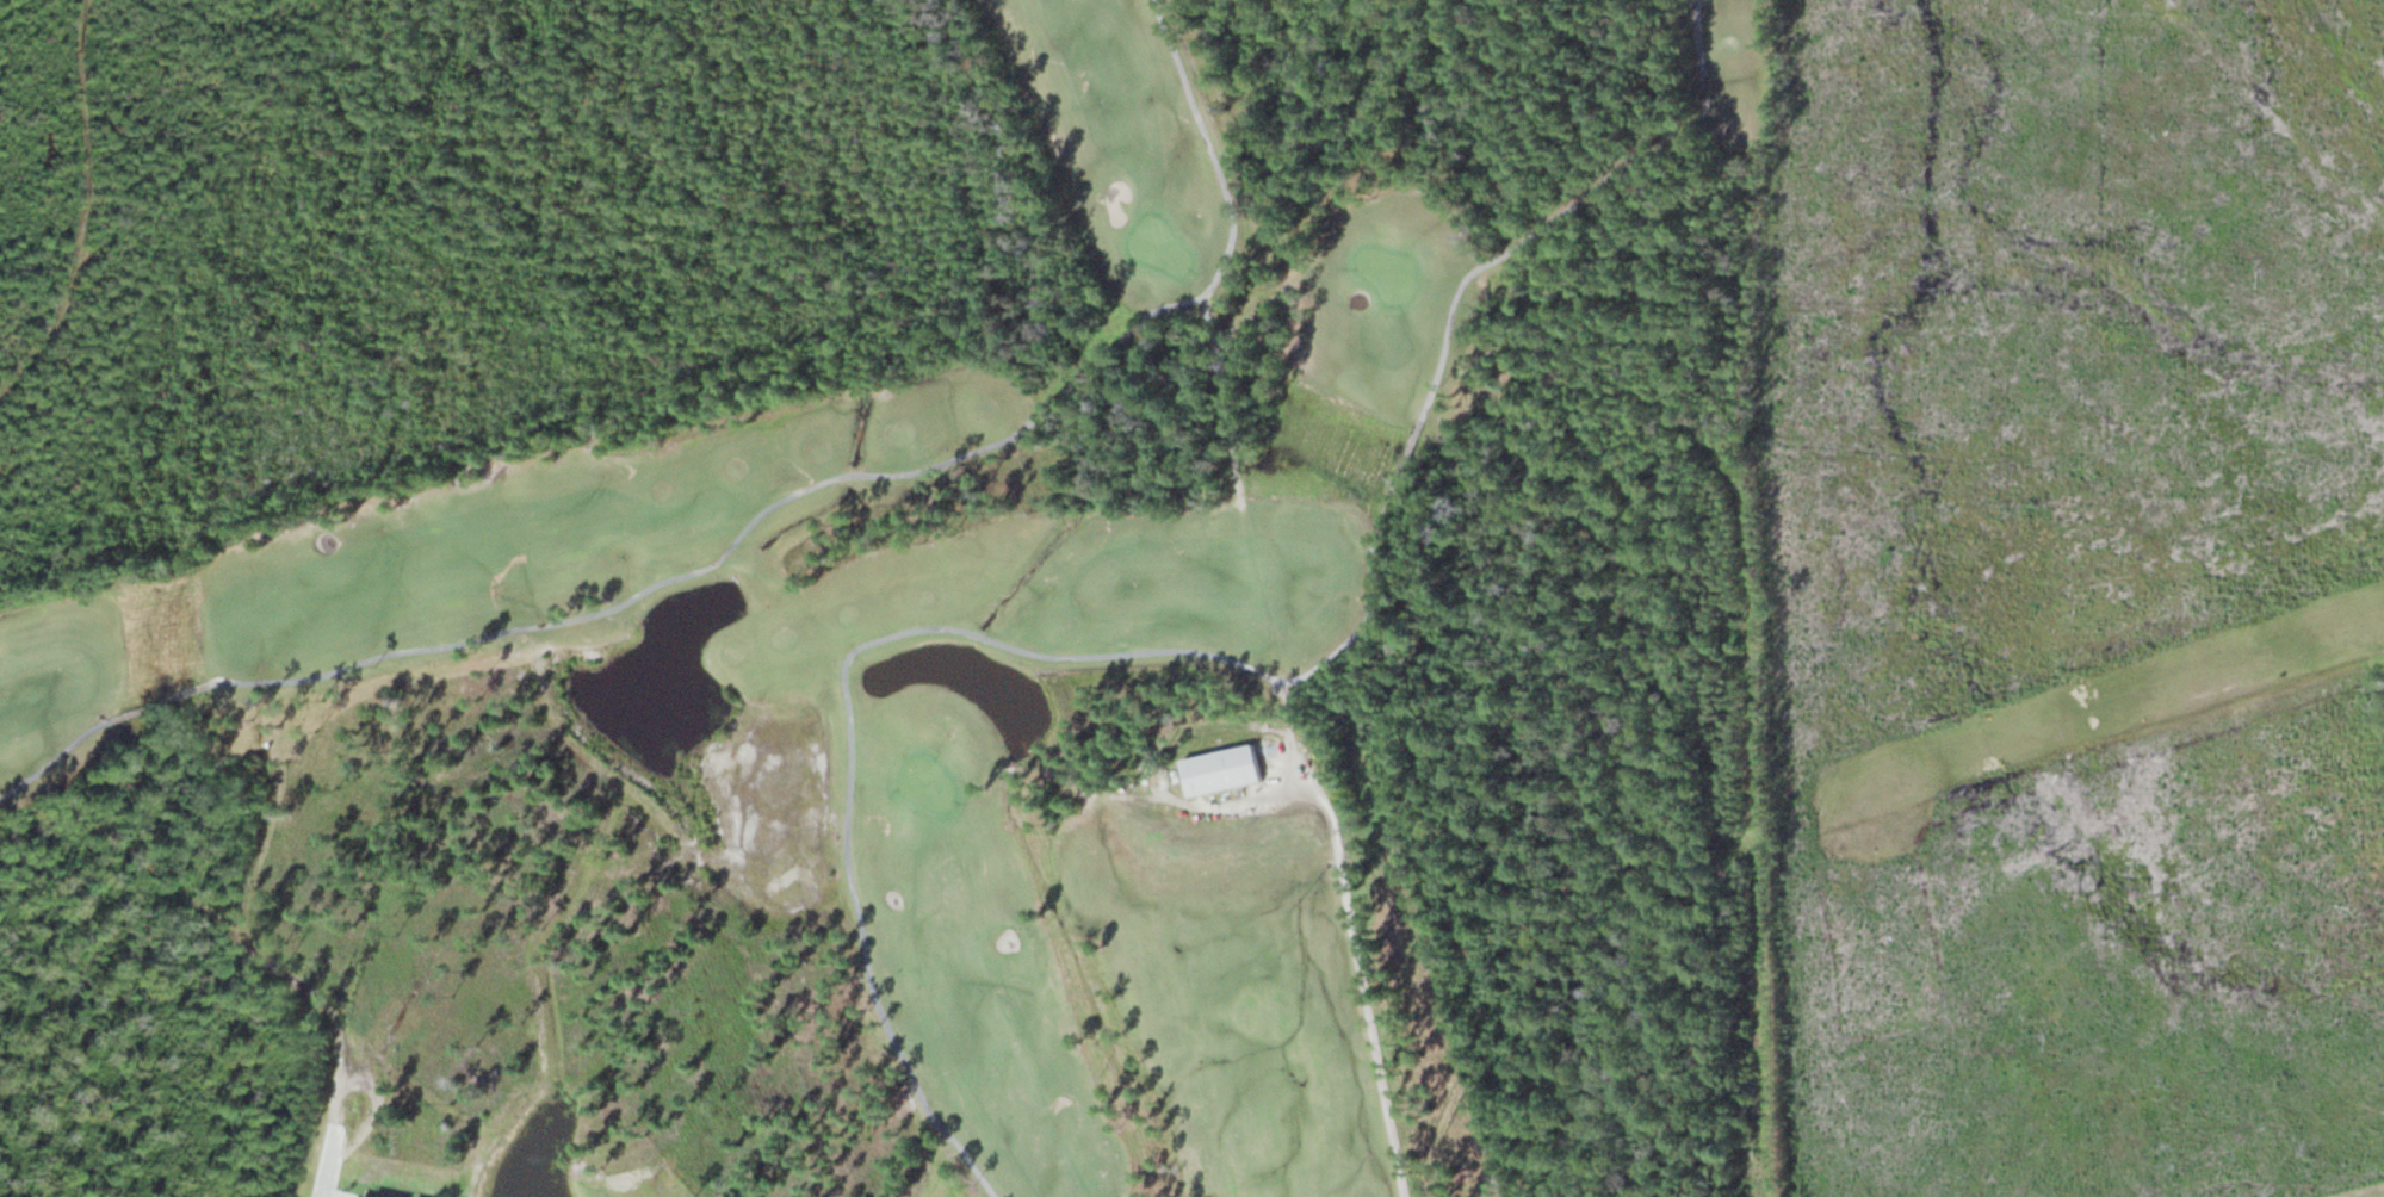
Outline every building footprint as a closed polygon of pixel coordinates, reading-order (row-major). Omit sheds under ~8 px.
[(1259,782),(1252,744),(1179,758),(1185,796),(1259,782)]
